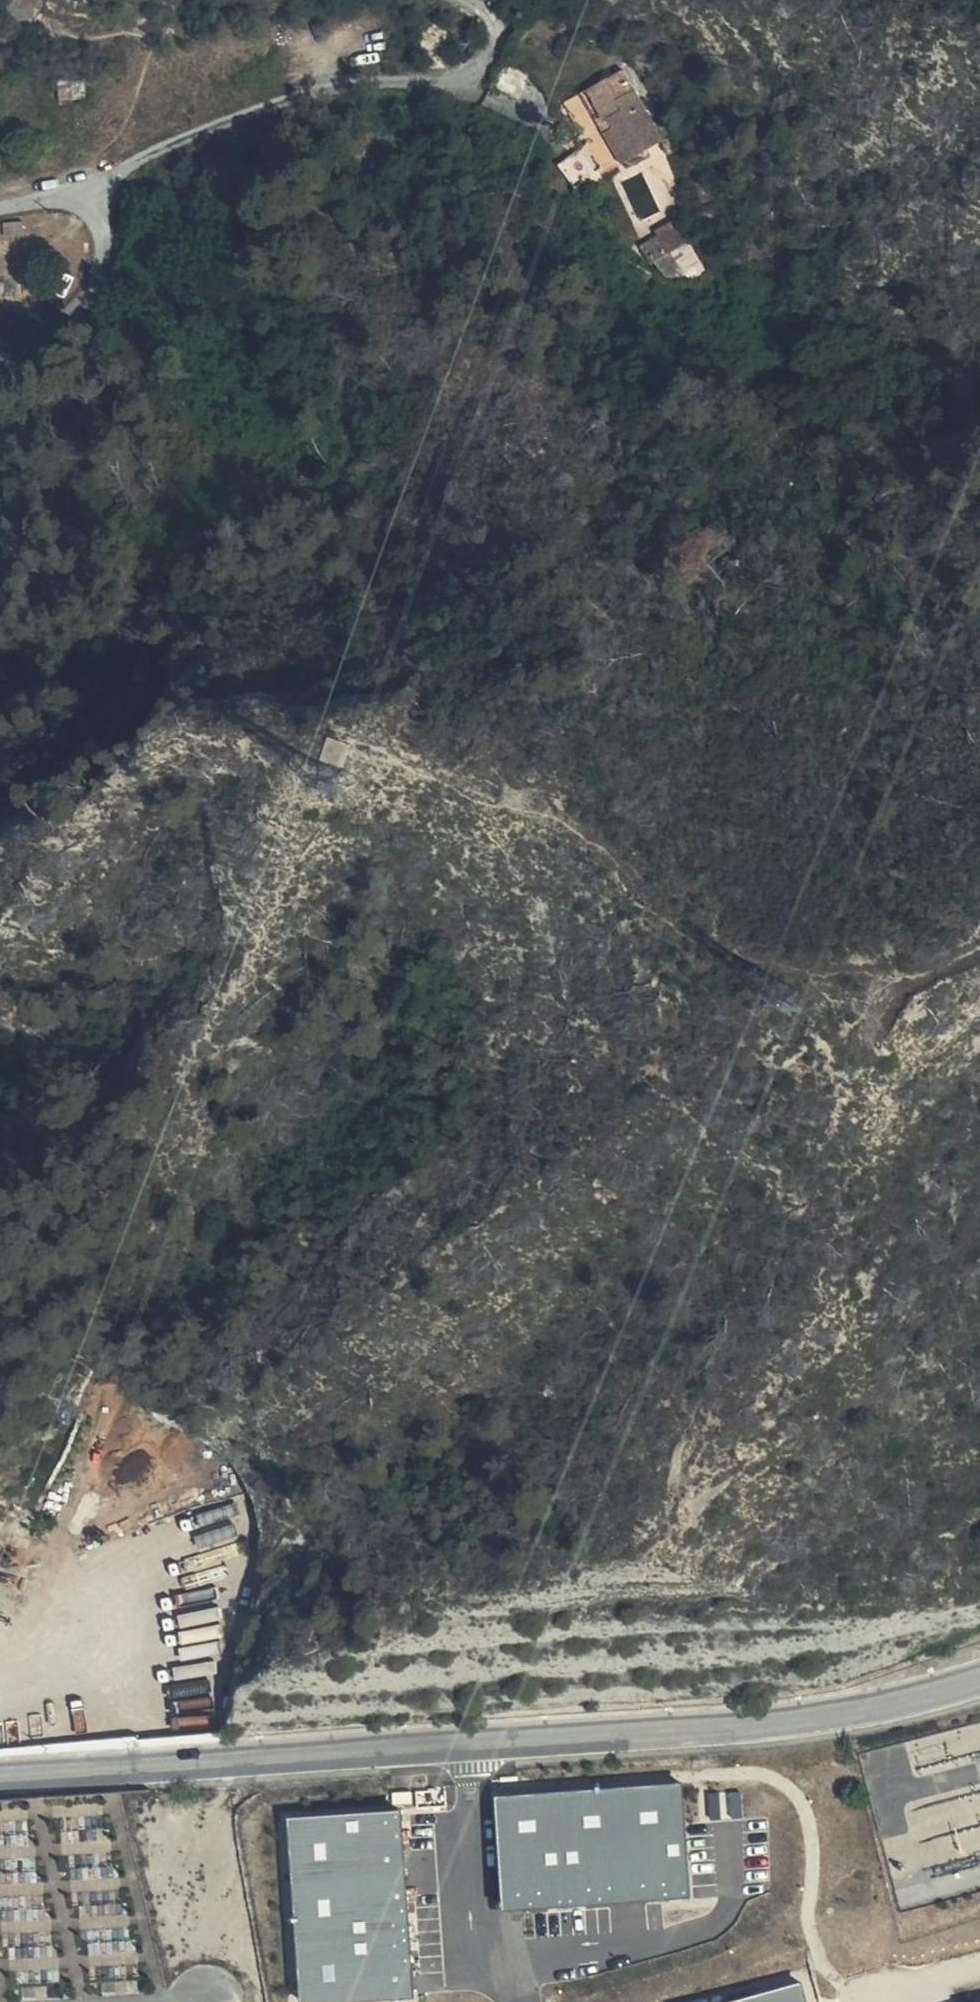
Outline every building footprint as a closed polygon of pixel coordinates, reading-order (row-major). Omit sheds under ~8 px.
[(623,52),(595,65),(617,109),(604,116),(620,147),(660,127),(623,52)] [(595,65),(582,72),(604,116),(617,109),(595,65)] [(579,125),(554,144),(569,164),(594,145),(579,125)] [(697,235),(673,199),(654,212),(678,248),(697,235)] [(497,1797),(506,1911),(694,1896),(685,1782),(497,1797)] [(288,1822),(299,2001),(413,2001),(402,1815),(288,1822)] [(738,2001),(810,2001),(805,1983),(738,2001)]
